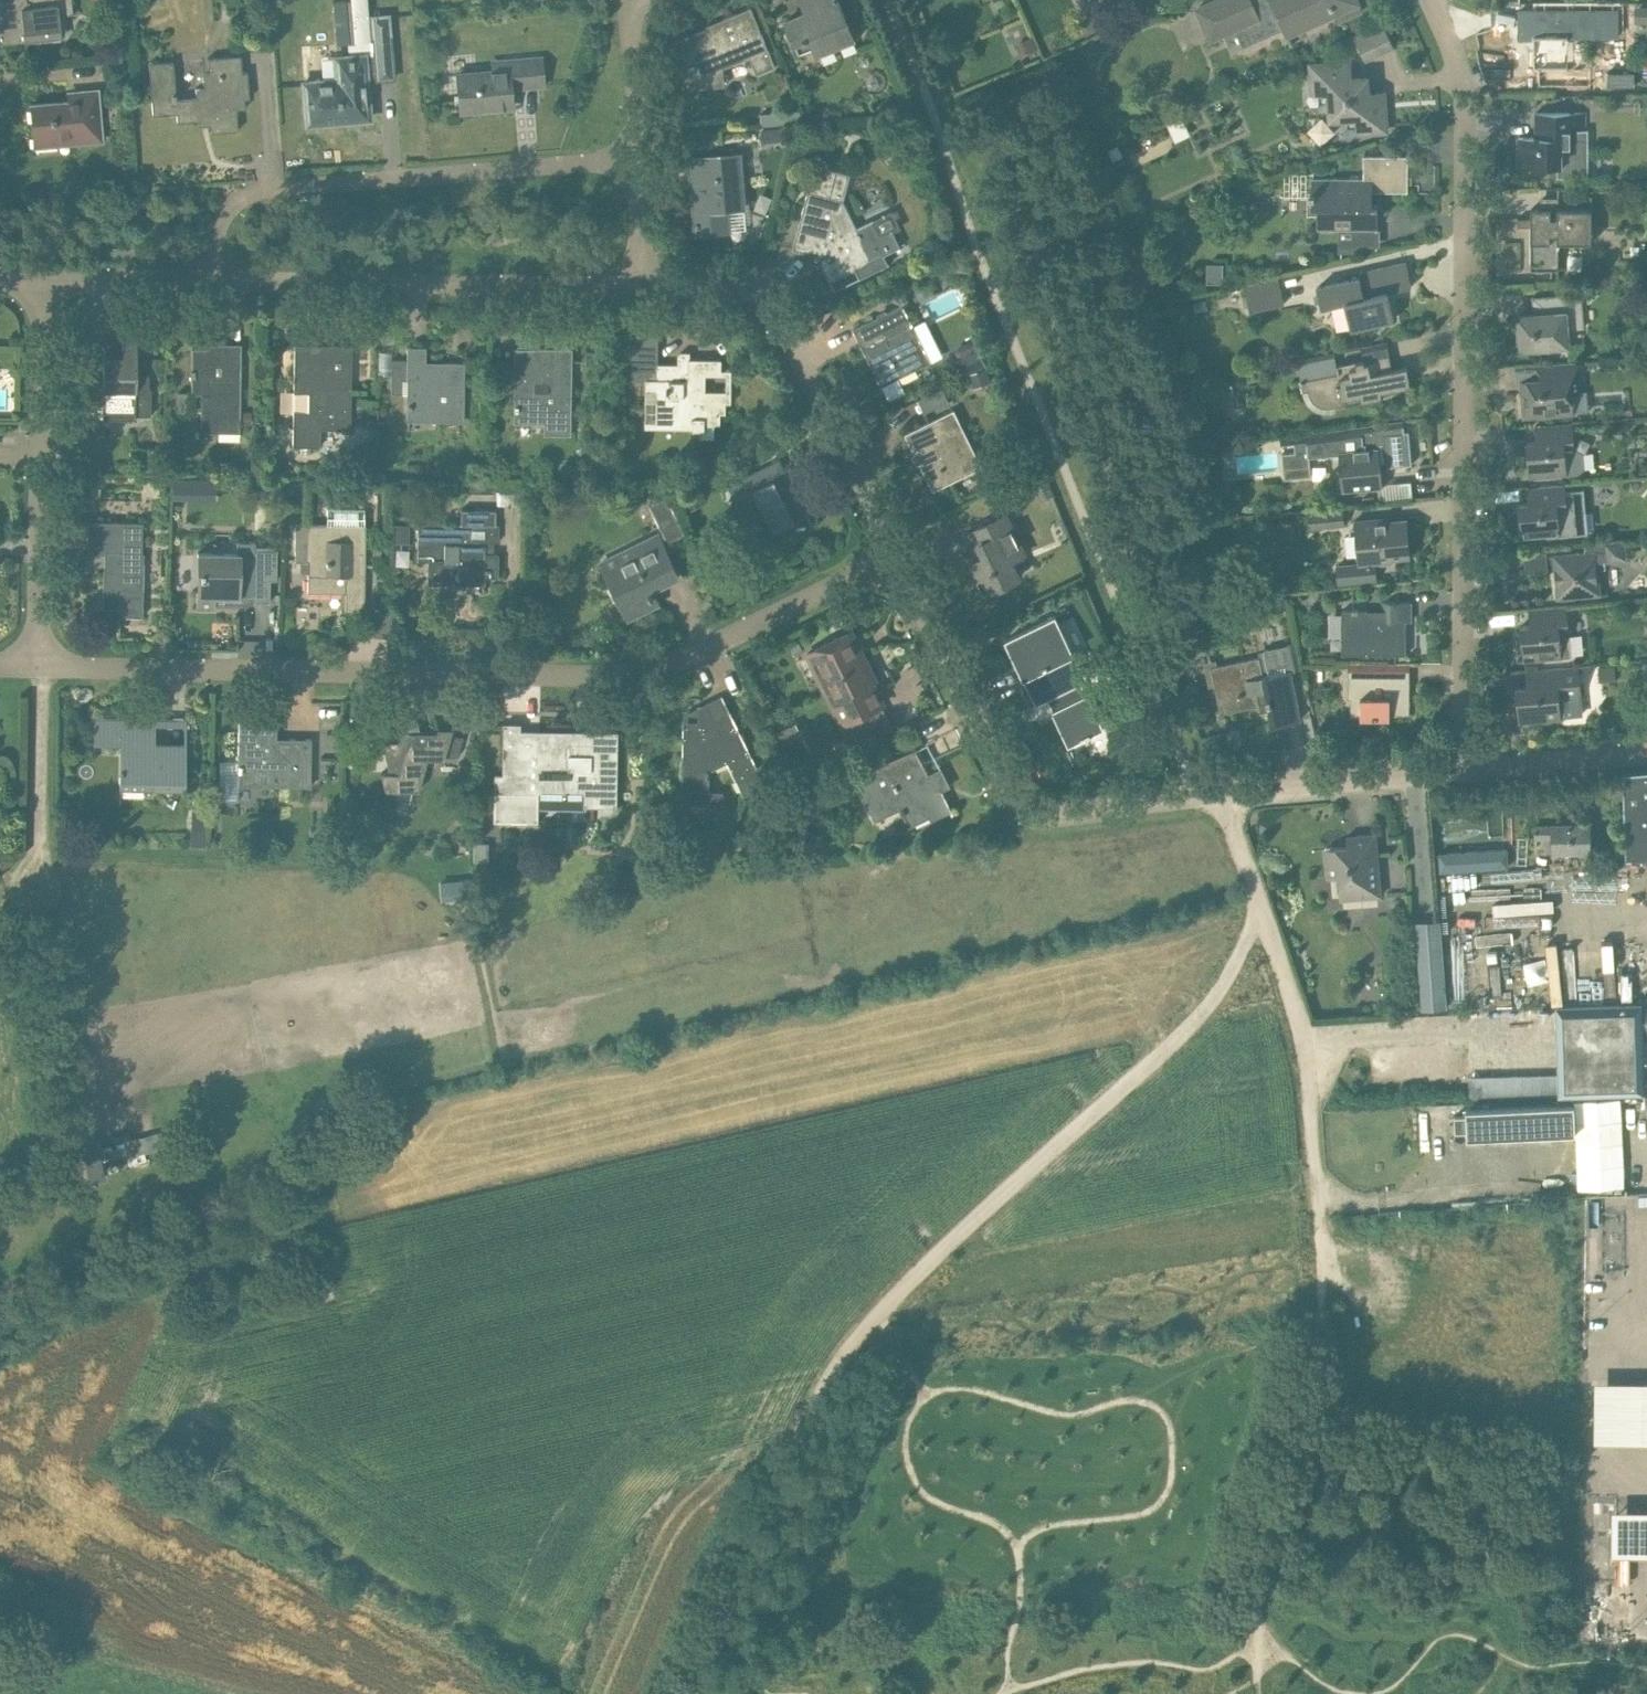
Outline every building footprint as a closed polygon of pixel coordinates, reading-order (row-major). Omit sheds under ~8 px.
[(72,0),(0,0),(0,43),(34,39),(60,36),(57,14),(73,12),(72,0)] [(839,0),(810,0),(813,8),(807,10),(808,12),(787,20),(796,40),(797,43),(812,37),(819,53),(835,47),(855,39),(839,0)] [(1358,0),(1215,0),(1197,8),(1211,38),(1246,22),(1255,41),(1283,29),(1285,34),(1335,11),(1338,20),(1362,9),(1358,0)] [(776,66),(751,7),(724,18),(725,21),(686,38),(690,48),(682,52),(685,88),(713,86),(712,67),(729,60),(731,65),(750,57),(757,74),(776,66)] [(1619,11),(1519,11),(1519,38),(1534,38),(1534,69),(1544,69),(1544,86),(1590,87),(1590,73),(1584,73),(1580,69),(1568,69),(1568,36),(1619,36),(1619,11)] [(323,80),(303,82),(307,124),(342,121),(341,112),(352,111),(353,115),(370,114),(367,80),(394,77),(391,36),(389,16),(373,17),(376,54),(335,57),(335,58),(322,59),(323,80)] [(1145,27),(1142,20),(1132,24),(1135,32),(1145,27)] [(1394,47),(1383,23),(1354,36),(1365,60),(1394,47)] [(1037,48),(1032,36),(1018,42),(1023,54),(1037,48)] [(243,72),(241,55),(208,58),(209,75),(205,75),(206,88),(196,89),(197,98),(177,100),(174,61),(149,63),(153,115),(177,113),(177,122),(210,119),(212,132),(238,130),(236,108),(245,108),(245,98),(250,98),(247,71),(243,72)] [(544,85),(541,58),(491,62),(492,71),(457,74),(460,111),(512,106),(511,88),(544,85)] [(1351,78),(1350,63),(1311,65),(1313,93),(1329,92),(1331,118),(1357,116),(1359,132),(1386,130),(1383,92),(1368,93),(1366,77),(1351,78)] [(102,141),(98,89),(78,91),(79,100),(31,104),(34,147),(102,141)] [(761,113),(762,125),(780,123),(779,111),(761,113)] [(1577,139),(1577,131),(1586,131),(1586,112),(1535,112),(1535,137),(1518,137),(1518,166),(1560,166),(1560,171),(1585,171),(1585,139),(1577,139)] [(761,129),(763,142),(781,140),(780,127),(761,129)] [(878,139),(891,142),(894,131),(881,128),(878,139)] [(1108,149),(1113,160),(1124,156),(1119,144),(1108,149)] [(692,181),(697,233),(730,230),(728,208),(741,207),(737,155),(715,156),(717,179),(692,181)] [(1408,155),(1363,155),(1363,177),(1312,177),(1311,205),(1317,205),(1317,228),(1378,229),(1378,191),(1408,191),(1408,155)] [(836,171),(814,165),(799,227),(793,248),(807,252),(808,248),(821,251),(824,249),(828,257),(820,261),(830,281),(850,271),(856,268),(859,275),(889,260),(884,252),(900,244),(893,229),(882,235),(874,217),(855,226),(842,201),(849,174),(836,171)] [(1591,209),(1531,209),(1531,269),(1558,270),(1558,242),(1591,242),(1591,209)] [(1412,286),(1406,262),(1384,267),(1357,272),(1358,276),(1316,286),(1320,306),(1344,301),(1350,329),(1394,319),(1388,292),(1412,286)] [(1207,264),(1207,283),(1223,282),(1223,264),(1207,264)] [(1282,302),(1276,274),(1242,282),(1248,310),(1282,302)] [(1582,325),(1580,294),(1549,297),(1551,312),(1518,315),(1520,348),(1568,344),(1566,326),(1582,325)] [(873,319),(853,329),(882,386),(902,376),(931,361),(944,355),(926,320),(914,326),(903,304),(873,319)] [(659,337),(626,336),(625,378),(656,379),(655,416),(693,417),(692,430),(701,430),(701,437),(715,437),(715,424),(721,424),(721,414),(726,414),(726,403),(732,403),(732,391),(705,391),(706,374),(722,375),(722,359),(690,358),(690,352),(682,352),(680,353),(679,356),(679,373),(653,373),(653,338),(659,338),(659,337)] [(103,418),(135,418),(135,415),(151,415),(151,388),(148,388),(148,375),(137,374),(137,364),(137,342),(123,342),(123,356),(104,356),(103,375),(90,375),(90,403),(91,403),(91,418),(103,418)] [(241,344),(219,343),(219,348),(192,347),(191,393),(200,393),(200,431),(240,431),(241,344)] [(352,345),(294,344),(293,427),(293,446),(320,447),(320,427),(350,428),(352,345)] [(426,346),(407,346),(407,360),(394,360),(394,379),(408,379),(408,415),(437,416),(437,421),(463,421),(464,363),(445,362),(445,365),(426,365),(426,346)] [(573,349),(516,348),(515,380),(517,380),(517,416),(545,416),(544,422),(545,422),(545,434),(572,434),(572,423),(573,349)] [(955,360),(963,376),(986,365),(979,349),(955,360)] [(1297,359),(1302,380),(1310,378),(1312,391),(1313,393),(1314,394),(1315,395),(1319,398),(1320,399),(1322,400),(1327,401),(1333,401),(1334,406),(1383,396),(1382,390),(1411,385),(1407,366),(1393,369),(1390,354),(1336,365),(1333,351),(1297,359)] [(587,366),(602,367),(602,352),(587,352),(587,366)] [(1579,389),(1577,362),(1537,365),(1538,379),(1522,381),(1524,416),(1573,412),(1571,390),(1579,389)] [(970,374),(974,386),(992,381),(989,369),(970,374)] [(982,467),(954,409),(905,433),(933,491),(982,467)] [(241,410),(241,424),(252,424),(252,410),(241,410)] [(1405,431),(1404,420),(1305,433),(1306,442),(1280,445),(1283,477),(1311,474),(1309,455),(1338,453),(1342,490),(1382,487),(1380,467),(1412,464),(1409,431),(1405,431)] [(1583,470),(1582,453),(1574,450),(1572,423),(1535,426),(1536,441),(1527,442),(1529,477),(1577,473),(1583,470)] [(1261,424),(1250,426),(1252,439),(1263,437),(1261,424)] [(143,449),(143,471),(163,471),(163,449),(143,449)] [(265,455),(251,455),(251,475),(264,475),(265,455)] [(807,515),(780,460),(731,484),(739,499),(754,491),(774,532),(807,515)] [(94,474),(82,474),(83,485),(90,485),(94,481),(94,474)] [(173,477),(173,499),(216,499),(216,477),(173,477)] [(289,480),(288,494),(297,494),(302,489),(303,481),(289,480)] [(474,492),(495,492),(495,480),(474,480),(474,492)] [(1529,503),(1519,503),(1523,539),(1545,537),(1560,535),(1559,532),(1577,531),(1575,514),(1586,513),(1584,489),(1566,491),(1566,485),(1555,486),(1527,488),(1529,503)] [(699,506),(689,487),(682,491),(691,510),(699,506)] [(672,504),(654,513),(668,542),(686,533),(672,504)] [(1343,523),(1342,505),(1307,509),(1309,526),(1343,523)] [(363,524),(363,509),(327,509),(327,523),(308,523),(295,523),(295,561),(301,561),(300,571),(308,571),(307,592),(345,593),(345,610),(341,609),(341,610),(364,611),(365,589),(366,524),(363,524)] [(494,524),(494,510),(461,509),(461,524),(418,523),(418,561),(431,561),(430,581),(445,581),(445,578),(484,579),(483,591),(484,591),(485,576),(498,576),(498,554),(498,553),(493,553),(494,540),(499,540),(499,524),(494,524)] [(1026,554),(1007,514),(966,534),(973,547),(980,544),(985,555),(969,563),(984,594),(1020,576),(1012,560),(1026,554)] [(1358,564),(1338,566),(1340,585),(1360,583),(1377,582),(1375,562),(1393,561),(1392,558),(1411,557),(1407,519),(1385,521),(1374,522),(1374,518),(1353,520),(1358,564)] [(126,616),(143,616),(144,552),(141,552),(141,522),(88,521),(87,553),(111,553),(111,570),(103,570),(103,607),(126,607),(126,616)] [(409,524),(395,524),(395,542),(409,542),(409,524)] [(619,598),(629,618),(659,603),(652,590),(680,577),(670,557),(659,534),(632,547),(637,557),(606,572),(613,585),(608,587),(615,601),(619,598)] [(1627,560),(1625,540),(1585,543),(1585,552),(1553,555),(1557,598),(1602,594),(1599,569),(1606,569),(1605,562),(1627,560)] [(255,541),(237,541),(236,552),(198,551),(197,608),(214,609),(215,597),(240,597),(240,586),(253,586),(253,603),(254,603),(254,601),(254,581),(255,545),(255,541)] [(254,581),(254,601),(270,602),(270,580),(277,580),(277,546),(255,545),(254,581)] [(1547,555),(1546,547),(1523,549),(1524,557),(1547,555)] [(1410,601),(1380,601),(1381,612),(1368,612),(1368,608),(1342,608),(1343,654),(1406,654),(1406,621),(1410,621),(1410,601)] [(1571,657),(1566,606),(1529,610),(1530,625),(1521,625),(1524,661),(1571,657)] [(1086,680),(1054,616),(1006,640),(1038,704),(1050,697),(1056,709),(1053,711),(1070,744),(1082,738),(1082,739),(1103,728),(1081,682),(1086,680)] [(873,680),(850,632),(814,650),(829,680),(822,683),(842,725),(882,705),(871,681),(873,680)] [(1301,668),(1295,643),(1259,651),(1260,655),(1210,665),(1220,713),(1268,704),(1272,725),(1300,719),(1291,671),(1301,668)] [(1410,663),(1348,663),(1348,675),(1354,675),(1354,698),(1361,698),(1361,717),(1390,718),(1390,714),(1410,714),(1410,663)] [(1583,715),(1579,666),(1526,671),(1527,686),(1516,687),(1519,722),(1561,718),(1561,717),(1583,715)] [(1598,669),(1599,684),(1616,682),(1615,667),(1598,669)] [(758,766),(722,695),(684,713),(684,799),(708,799),(708,771),(728,762),(743,794),(766,783),(778,778),(769,761),(758,766)] [(95,717),(93,717),(93,741),(119,742),(118,788),(185,789),(186,755),(155,754),(155,719),(95,718),(95,717)] [(277,719),(239,719),(238,784),(310,785),(311,738),(289,738),(289,742),(276,742),(277,719)] [(413,722),(379,721),(371,748),(388,748),(392,774),(381,774),(384,789),(414,789),(424,758),(444,758),(444,756),(458,756),(463,736),(450,737),(451,732),(416,732),(413,722)] [(796,721),(775,732),(796,775),(817,764),(796,721)] [(495,792),(495,822),(539,822),(540,793),(584,795),(584,807),(618,808),(619,754),(619,732),(591,731),(590,740),(570,740),(571,735),(540,735),(540,730),(522,730),(522,723),(504,723),(504,745),(503,772),(495,772),(495,792)] [(921,746),(920,745),(857,777),(877,819),(900,808),(909,827),(950,807),(941,788),(937,790),(916,749),(921,746)] [(1623,772),(1630,859),(1646,857),(1646,770),(1623,772)] [(1590,852),(1590,823),(1552,823),(1552,825),(1535,825),(1535,852),(1590,852)] [(323,827),(323,839),(338,840),(338,827),(323,827)] [(191,836),(190,845),(206,846),(207,832),(197,831),(191,836)] [(1381,895),(1375,834),(1347,836),(1348,846),(1325,848),(1328,877),(1338,876),(1340,899),(1381,895)] [(475,843),(475,861),(490,861),(490,843),(475,843)] [(1510,847),(1438,849),(1439,872),(1510,870),(1510,847)] [(469,896),(467,878),(440,881),(442,899),(469,896)] [(1440,919),(1415,921),(1422,1010),(1447,1008),(1440,919)] [(1556,1003),(1558,1094),(1645,1091),(1643,1036),(1646,1036),(1646,1001),(1556,1003)] [(1576,1133),(1574,1103),(1466,1109),(1466,1115),(1454,1115),(1455,1132),(1467,1132),(1467,1138),(1576,1133)] [(123,1141),(129,1163),(171,1152),(165,1130),(123,1141)] [(77,1135),(90,1183),(106,1179),(94,1131),(77,1135)] [(1646,1435),(1646,1388),(1599,1388),(1598,1392),(1595,1392),(1595,1434),(1646,1435)] [(1594,1501),(1594,1541),(1609,1541),(1610,1501),(1594,1501)]
